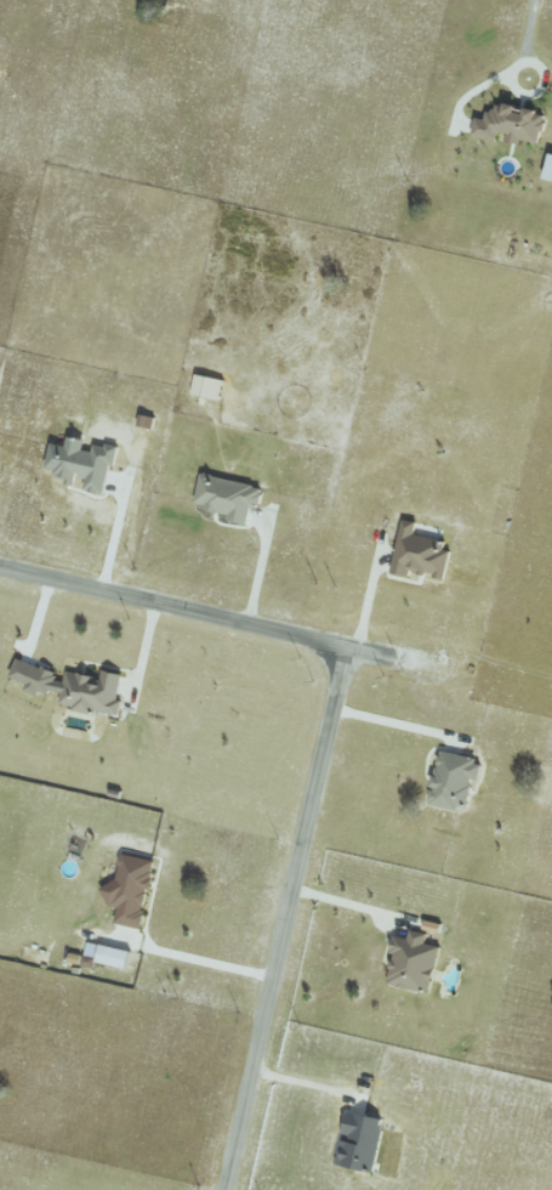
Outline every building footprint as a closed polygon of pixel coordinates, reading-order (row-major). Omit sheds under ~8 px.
[(538,145),(544,113),(491,102),(487,121),(475,119),(472,136),(500,142),(501,138),(538,145)] [(550,153),(543,178),(551,181),(551,154),(550,153)] [(191,393),(219,400),(224,380),(196,373),(191,393)] [(102,494),(117,449),(95,442),(92,452),(82,448),(84,444),(68,438),(65,446),(53,442),(44,471),(74,481),(76,474),(87,478),(84,488),(102,494)] [(247,521),(251,505),(258,507),(263,488),(202,470),(192,506),(247,521)] [(391,573),(410,577),(411,571),(445,578),(452,543),(413,535),(415,522),(402,520),(391,573)] [(119,712),(121,672),(101,671),(101,674),(61,672),(61,666),(13,663),(12,679),(27,680),(26,691),(60,693),(59,708),(119,712)] [(440,750),(428,802),(465,810),(473,779),(478,780),(482,760),(440,750)] [(114,923),(140,929),(155,861),(117,853),(106,905),(117,908),(114,923)] [(441,948),(425,942),(427,935),(410,929),(407,939),(393,935),(388,952),(394,954),(385,981),(427,994),(441,948)] [(126,969),(130,951),(100,944),(96,961),(126,969)] [(385,1120),(348,1111),(335,1164),(367,1172),(370,1161),(375,1162),(385,1120)]
